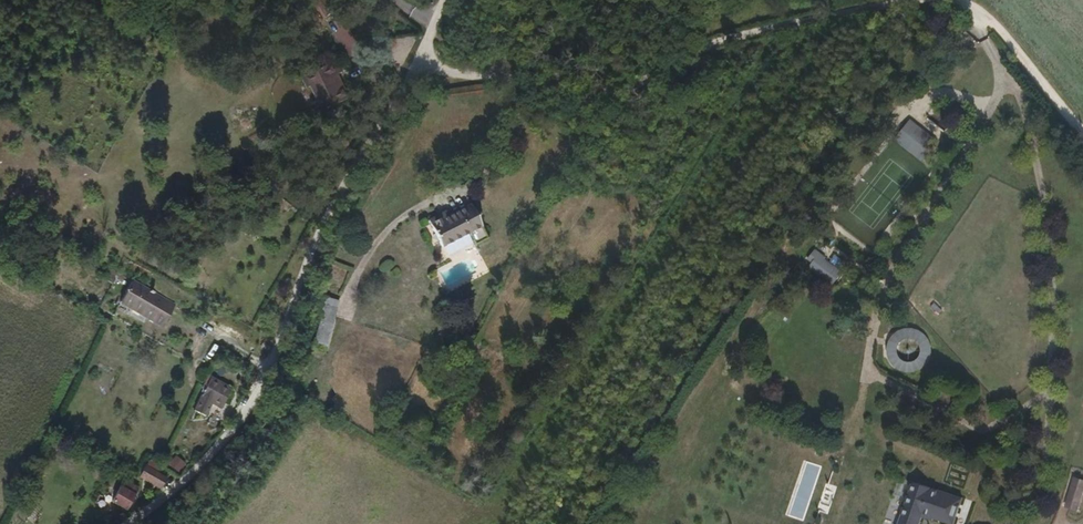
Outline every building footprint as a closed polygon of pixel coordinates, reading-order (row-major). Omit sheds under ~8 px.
[(312,12),(324,27),(338,16),(325,0),(312,12)] [(314,95),(323,118),(347,108),(337,86),(342,83),(335,70),(303,86),(308,98),(314,95)] [(945,145),(910,116),(893,137),(928,165),(945,145)] [(488,241),(470,206),(447,219),(444,215),(430,222),(445,249),(471,236),(476,246),(488,241)] [(814,249),(803,266),(833,286),(845,269),(814,249)] [(167,307),(169,303),(160,298),(128,280),(121,294),(138,305),(142,301),(153,308),(156,302),(167,307)] [(322,295),(315,342),(330,344),(337,298),(322,295)] [(190,357),(200,341),(166,321),(161,330),(154,326),(150,334),(183,354),(190,357)] [(203,359),(209,362),(217,346),(210,343),(203,359)] [(195,396),(214,406),(222,390),(203,380),(195,396)] [(691,436),(696,424),(688,421),(683,432),(691,436)] [(135,481),(130,490),(133,492),(131,497),(140,501),(151,487),(157,490),(163,480),(153,473),(154,469),(140,461),(133,474),(147,482),(144,486),(135,481)] [(955,523),(963,494),(898,475),(884,523),(920,523),(923,515),(955,523)] [(1065,507),(1081,509),(1082,496),(1082,478),(1070,475),(1065,507)] [(130,490),(116,483),(106,502),(119,510),(130,490)] [(68,523),(76,523),(81,515),(74,511),(68,523)]
